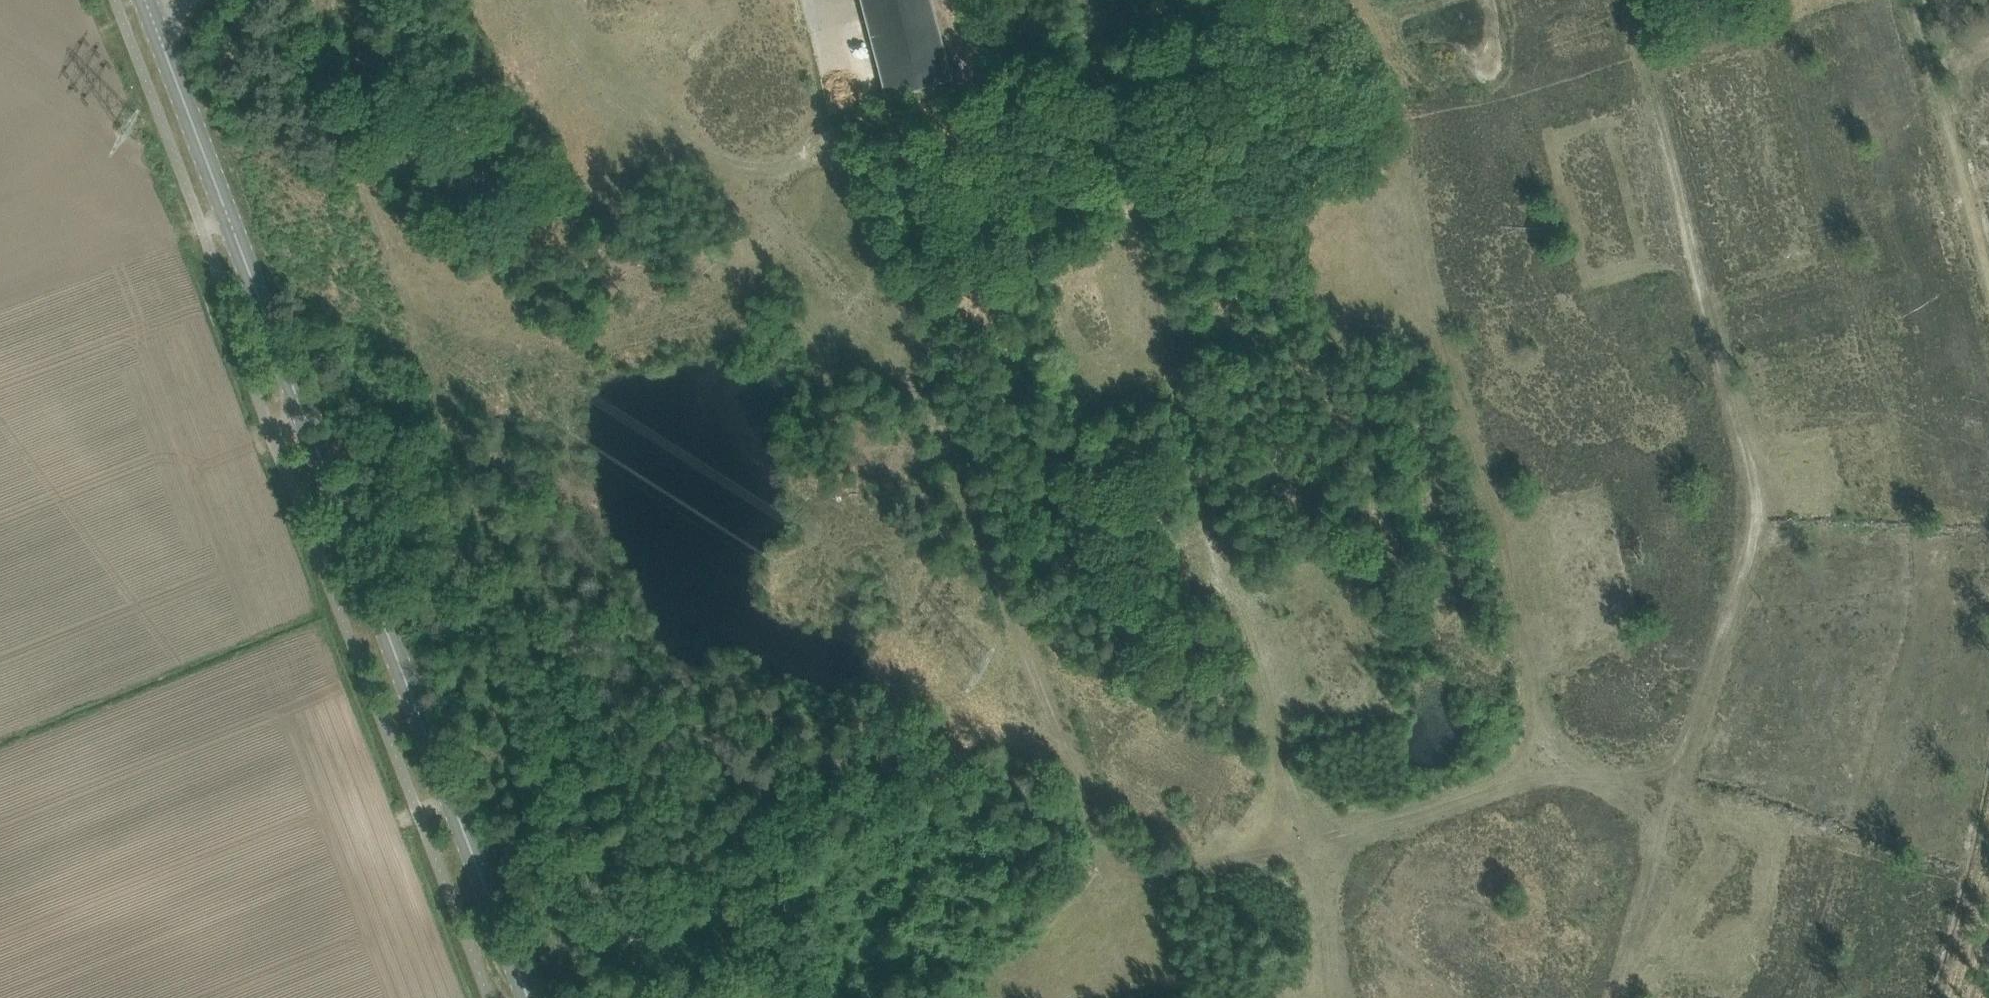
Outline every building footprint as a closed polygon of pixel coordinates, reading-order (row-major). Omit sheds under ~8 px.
[(885,94),(951,77),(932,0),(860,0),(885,94)]
